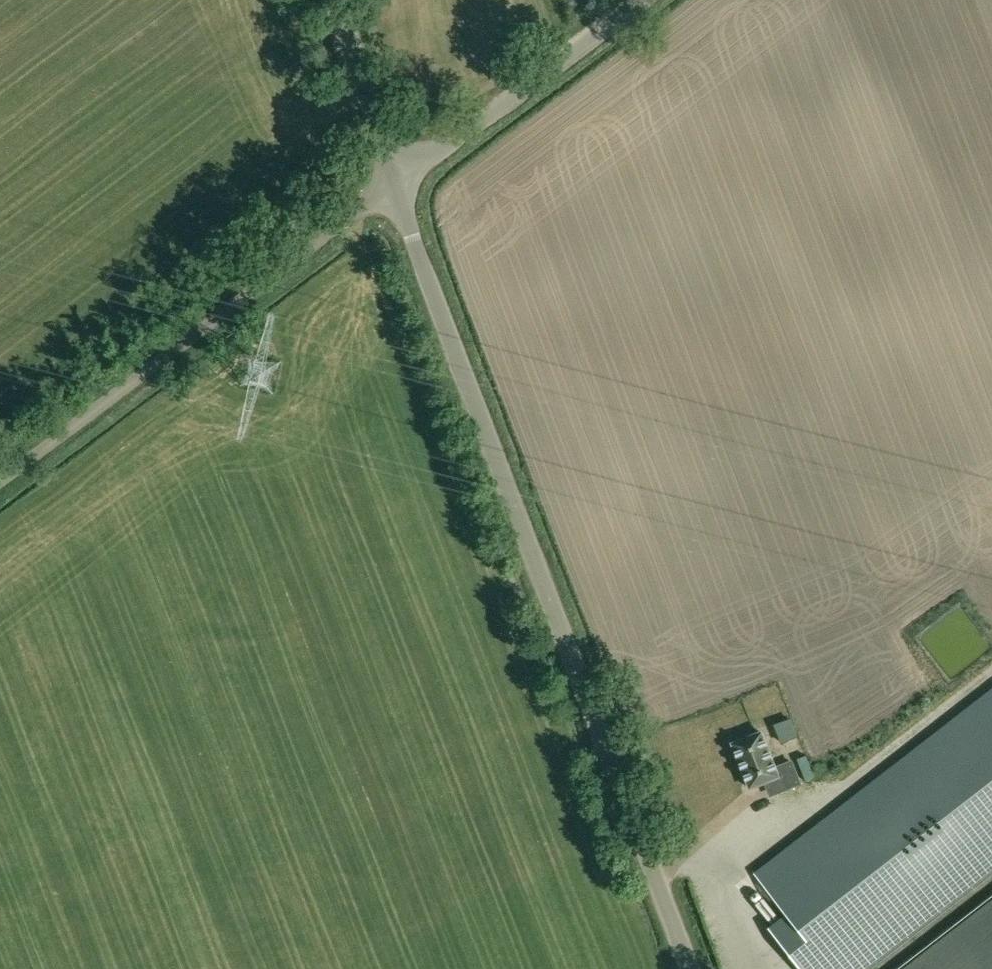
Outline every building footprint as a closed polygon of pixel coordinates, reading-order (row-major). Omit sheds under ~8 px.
[(744,875),(774,913),(756,926),(789,968),(862,968),(991,868),(991,683),(744,875)] [(761,731),(732,743),(750,787),(783,774),(788,788),(800,783),(791,761),(775,767),(761,731)] [(898,968),(991,968),(991,896),(898,968)]
